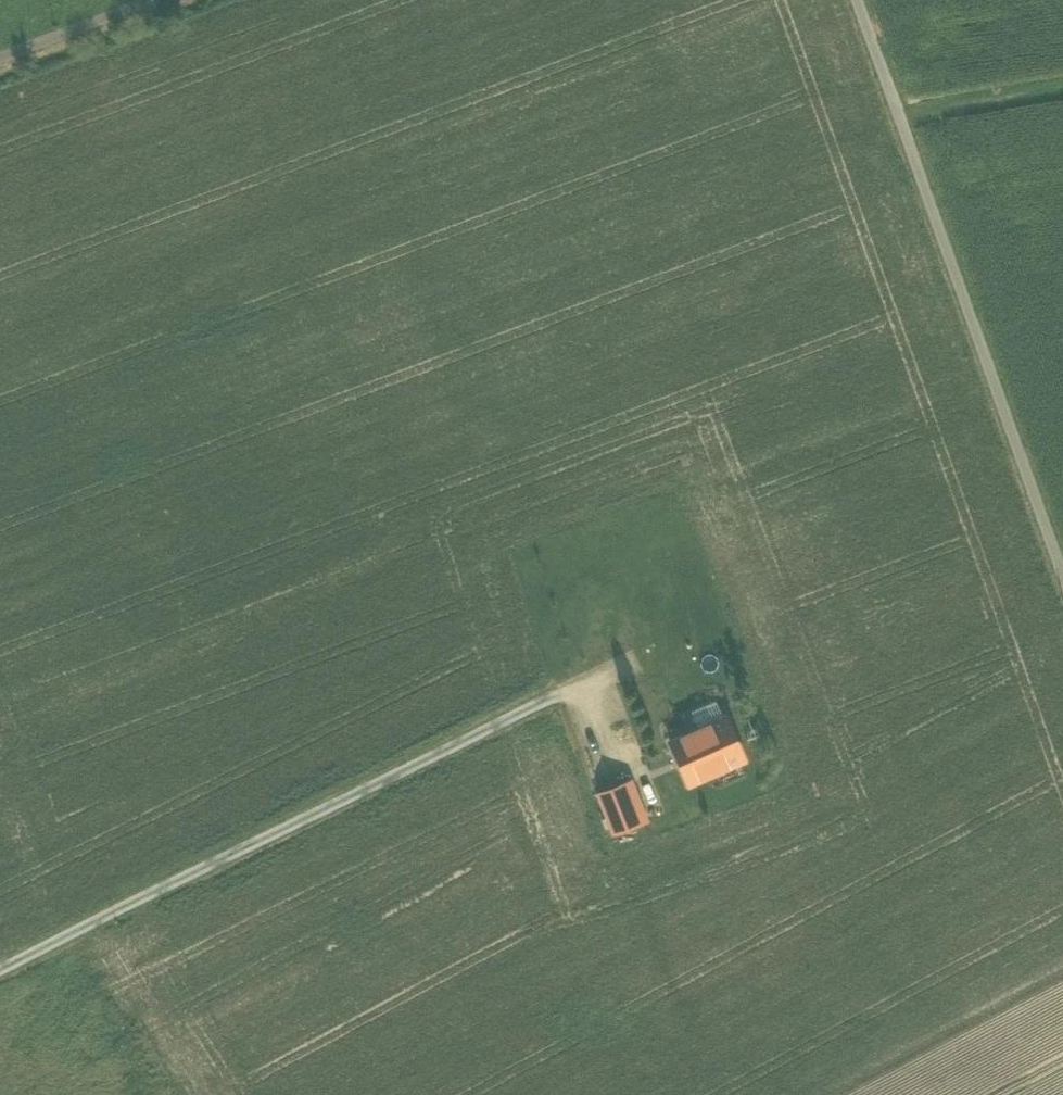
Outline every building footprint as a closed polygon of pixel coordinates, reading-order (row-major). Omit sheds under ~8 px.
[(698,730),(725,718),(716,700),(690,711),(698,730)] [(743,759),(725,718),(698,730),(670,742),(688,784),(743,759)] [(630,782),(600,794),(614,832),(645,820),(630,782)]
